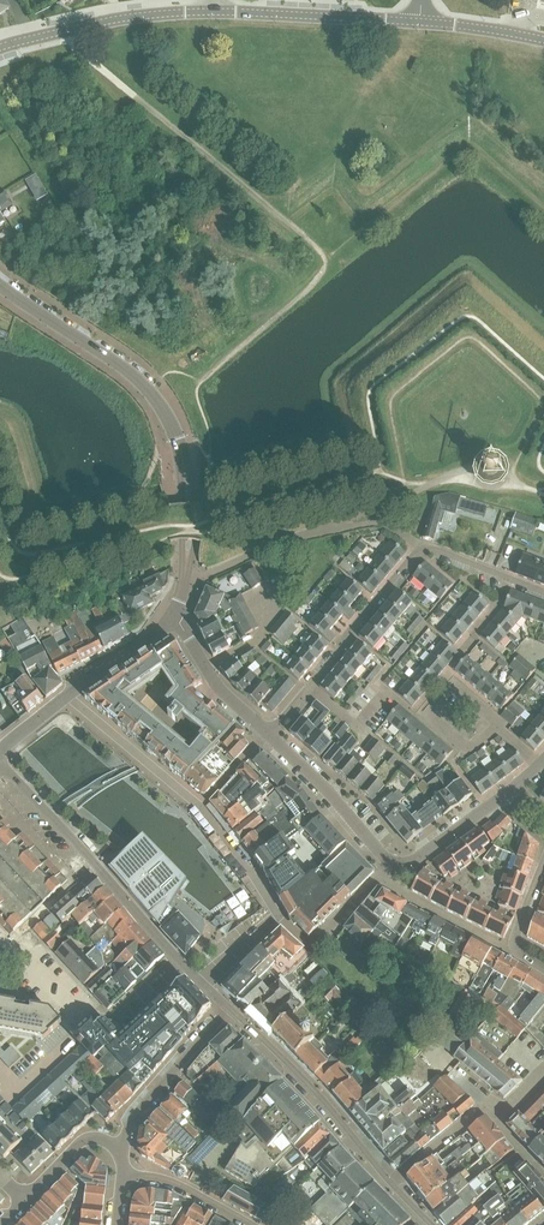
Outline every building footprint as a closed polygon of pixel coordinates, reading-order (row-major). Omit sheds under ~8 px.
[(10,11),(3,0),(0,0),(0,18),(10,11)] [(36,176),(26,182),(32,192),(42,186),(36,176)] [(14,205),(6,192),(0,195),(0,213),(14,205)] [(482,473),(480,473),(481,475),(482,477),(483,479),(485,481),(487,482),(490,483),(492,483),(494,483),(497,482),(499,481),(500,479),(502,477),(503,475),(503,473),(504,471),(503,468),(502,466),(501,464),(499,462),(497,461),(495,460),(493,460),(490,460),(488,460),(486,461),(484,463),(482,465),(481,467),(483,467),(482,473)] [(435,499),(423,539),(433,542),(439,524),(442,525),(446,513),(454,515),(456,510),(484,517),(487,504),(469,499),(466,498),(462,497),(450,493),(435,499)] [(517,513),(512,527),(534,535),(535,531),(538,521),(517,513)] [(380,555),(394,567),(406,554),(391,541),(380,555)] [(357,547),(352,553),(357,557),(362,551),(357,547)] [(351,553),(347,558),(351,562),(355,557),(351,553)] [(523,554),(516,575),(543,586),(543,563),(523,554)] [(394,567),(380,555),(369,568),(383,581),(394,567)] [(344,560),(340,565),(349,573),(353,567),(344,560)] [(427,589),(439,574),(425,562),(413,577),(427,589)] [(383,581),(369,568),(357,582),(372,594),(383,581)] [(253,590),(263,583),(254,569),(244,575),(253,590)] [(152,601),(157,598),(156,596),(162,593),(162,592),(161,591),(165,589),(168,585),(169,571),(143,583),(145,587),(152,601)] [(335,575),(331,571),(324,579),(328,583),(335,575)] [(439,574),(427,589),(441,600),(453,585),(439,574)] [(131,579),(128,580),(133,592),(134,592),(142,610),(153,605),(154,605),(154,604),(152,601),(145,587),(143,583),(141,577),(134,580),(132,581),(131,579)] [(114,579),(108,581),(111,590),(112,592),(118,590),(114,579)] [(339,591),(353,603),(363,592),(349,580),(339,591)] [(215,619),(232,609),(245,602),(240,594),(232,598),(207,587),(195,615),(201,626),(215,619)] [(419,593),(414,589),(410,594),(415,598),(419,593)] [(523,616),(530,598),(511,590),(504,608),(504,609),(523,616)] [(348,609),(353,603),(339,591),(329,603),(343,615),(349,621),(350,620),(355,614),(348,609)] [(398,591),(388,603),(402,615),(412,603),(398,591)] [(115,602),(111,604),(114,612),(116,612),(119,618),(122,625),(133,620),(131,615),(142,610),(134,592),(133,592),(123,597),(121,593),(113,596),(115,602)] [(474,592),(462,606),(477,618),(489,604),(474,592)] [(316,598),(311,594),(305,602),(309,605),(316,598)] [(426,605),(430,601),(424,596),(420,600),(426,605)] [(523,616),(542,623),(543,618),(543,603),(530,598),(523,616)] [(245,602),(232,609),(236,615),(236,616),(248,609),(245,602)] [(335,625),(343,615),(329,603),(320,614),(334,626),(335,625)] [(402,615),(388,603),(379,614),(393,626),(402,615)] [(69,615),(64,605),(59,606),(61,610),(69,626),(65,628),(72,642),(59,649),(54,637),(43,643),(58,674),(82,662),(76,650),(84,646),(81,639),(81,638),(79,635),(74,624),(69,615)] [(477,618),(462,606),(451,619),(466,631),(477,618)] [(100,610),(98,607),(92,610),(100,627),(95,630),(105,651),(117,644),(100,610)] [(108,607),(100,610),(117,644),(129,638),(122,625),(119,618),(113,621),(110,615),(109,616),(106,611),(109,609),(108,607)] [(439,608),(434,613),(440,619),(445,613),(439,608)] [(85,609),(77,613),(80,620),(88,616),(85,609)] [(252,615),(248,609),(236,616),(239,622),(252,615)] [(504,609),(492,623),(507,635),(523,616),(504,609)] [(76,611),(69,615),(74,624),(79,635),(81,638),(81,639),(84,646),(76,650),(82,662),(95,656),(105,651),(95,630),(94,628),(85,632),(80,620),(77,613),(76,611)] [(287,611),(282,617),(293,627),(298,621),(287,611)] [(329,631),(334,626),(320,614),(310,626),(330,643),(336,637),(329,631)] [(379,614),(369,625),(383,637),(393,626),(379,614)] [(235,616),(231,618),(236,626),(240,624),(239,622),(236,616),(236,615),(235,616)] [(255,622),(252,615),(239,622),(240,624),(242,628),(255,622)] [(420,616),(413,624),(417,627),(424,620),(420,616)] [(22,617),(3,629),(17,653),(31,678),(30,678),(33,681),(47,698),(55,691),(61,686),(61,682),(56,675),(51,670),(53,668),(50,663),(42,647),(39,642),(22,617)] [(289,632),(293,627),(282,617),(277,622),(289,632)] [(201,626),(197,628),(205,643),(223,633),(215,619),(201,626)] [(466,631),(451,619),(439,632),(454,645),(466,631)] [(255,622),(242,628),(246,635),(258,628),(255,622)] [(284,637),(289,632),(277,622),(273,628),(284,637)] [(507,635),(492,623),(480,637),(495,649),(507,635)] [(223,633),(205,643),(213,657),(230,649),(225,640),(237,633),(240,640),(247,637),(246,635),(242,628),(240,624),(236,626),(223,633)] [(417,627),(413,624),(407,631),(411,635),(417,627)] [(383,637),(369,625),(359,637),(373,649),(383,637)] [(297,630),(293,627),(289,632),(292,635),(297,630)] [(280,642),(284,637),(273,628),(269,633),(280,642)] [(284,645),(292,635),(289,632),(284,637),(280,642),(284,645)] [(314,634),(304,646),(318,658),(328,646),(314,634)] [(184,655),(182,653),(172,638),(135,663),(135,664),(124,671),(84,698),(109,718),(109,717),(118,724),(117,725),(133,738),(134,737),(146,747),(145,748),(162,761),(167,764),(171,768),(170,768),(183,779),(185,780),(213,751),(214,751),(236,725),(218,710),(218,711),(193,690),(203,683),(192,668),(183,656),(184,655)] [(0,644),(10,658),(17,653),(6,639),(0,644)] [(432,654),(446,667),(458,653),(443,640),(432,654)] [(272,645),(268,642),(261,649),(265,653),(272,645)] [(349,653),(363,665),(373,654),(359,642),(349,653)] [(399,651),(403,654),(409,646),(405,643),(399,651)] [(488,655),(491,651),(484,644),(480,648),(488,655)] [(508,649),(512,653),(517,648),(513,644),(508,649)] [(304,646),(295,657),(309,669),(318,658),(304,646)] [(258,653),(252,648),(240,656),(244,662),(258,653)] [(403,654),(399,651),(392,658),(396,662),(403,654)] [(491,651),(488,655),(495,661),(499,657),(491,651)] [(349,653),(339,665),(354,677),(363,665),(349,653)] [(446,667),(432,654),(420,667),(435,680),(446,667)] [(515,671),(524,660),(519,655),(510,667),(514,671),(515,671)] [(267,661),(262,656),(256,662),(260,667),(267,661)] [(406,656),(401,662),(405,665),(410,660),(406,656)] [(309,669),(295,657),(285,669),(299,681),(309,669)] [(467,681),(479,667),(467,657),(455,671),(467,681)] [(508,665),(500,658),(497,663),(505,669),(508,665)] [(232,684),(245,672),(234,659),(220,671),(232,684)] [(524,660),(515,671),(521,676),(530,665),(524,660)] [(245,672),(232,684),(245,695),(259,679),(253,674),(260,667),(256,662),(248,669),(245,672)] [(278,669),(273,665),(267,673),(271,677),(278,669)] [(354,677),(339,665),(330,676),(344,688),(354,677)] [(530,665),(521,676),(522,677),(526,681),(536,669),(530,665)] [(372,673),(376,677),(383,669),(379,666),(372,673)] [(420,667),(409,681),(424,693),(435,680),(420,667)] [(490,676),(479,667),(467,681),(478,691),(490,676)] [(521,676),(515,671),(514,671),(511,675),(519,681),(522,677),(521,676)] [(376,677),(372,673),(366,681),(370,684),(376,677)] [(284,675),(280,681),(291,691),(296,685),(284,675)] [(344,688),(330,676),(320,688),(334,700),(344,688)] [(490,676),(478,691),(490,700),(501,686),(490,676)] [(10,688),(28,713),(43,701),(26,678),(10,688)] [(272,690),(259,679),(245,695),(259,707),(262,703),(266,698),(271,692),(272,690)] [(527,686),(531,689),(537,682),(533,679),(527,686)] [(291,691),(280,681),(275,686),(287,696),(291,691)] [(424,693),(409,681),(397,694),(412,707),(424,693)] [(275,686),(272,690),(271,692),(282,701),(287,696),(275,686)] [(501,686),(490,700),(501,710),(513,696),(501,686)] [(531,689),(527,686),(520,694),(524,697),(531,689)] [(353,696),(357,699),(364,692),(360,688),(353,696)] [(271,692),(266,698),(277,707),(282,701),(271,692)] [(357,699),(353,696),(347,704),(351,707),(357,699)] [(277,707),(266,698),(262,703),(273,712),(277,707)] [(304,744),(321,723),(330,712),(317,701),(312,707),(319,713),(310,725),(302,718),(290,733),(304,744)] [(525,711),(514,701),(510,705),(516,710),(522,715),(525,711)] [(401,732),(413,717),(399,705),(387,720),(401,732)] [(507,721),(516,710),(510,705),(501,716),(507,721)] [(520,717),(522,715),(516,710),(507,721),(512,726),(514,724),(520,717)] [(426,728),(413,717),(401,732),(414,743),(426,728)] [(518,728),(524,720),(520,717),(514,724),(518,728)] [(540,717),(530,728),(543,740),(543,720),(540,717)] [(341,722),(331,734),(340,741),(346,733),(350,729),(341,722)] [(321,723),(304,744),(320,758),(332,744),(322,735),(328,729),(321,723)] [(237,725),(236,725),(214,751),(218,754),(224,747),(228,750),(226,753),(228,755),(226,757),(232,763),(234,761),(235,761),(247,748),(246,741),(241,737),(245,733),(237,725)] [(439,740),(426,728),(414,743),(427,754),(439,740)] [(530,728),(520,740),(534,752),(543,740),(530,728)] [(346,733),(340,741),(323,760),(336,771),(348,757),(355,748),(359,744),(346,733)] [(368,745),(381,755),(386,749),(374,739),(368,745)] [(392,744),(398,749),(401,745),(395,740),(392,744)] [(439,740),(427,754),(441,766),(453,751),(439,740)] [(381,755),(368,745),(363,751),(375,761),(381,755)] [(301,835),(321,817),(305,793),(286,779),(290,776),(260,747),(249,759),(278,788),(276,791),(276,792),(268,799),(277,810),(275,812),(278,816),(280,814),(286,810),(295,821),(289,826),(292,829),(297,834),(299,833),(301,835)] [(499,758),(510,774),(525,763),(513,748),(499,758)] [(230,767),(213,751),(185,780),(201,794),(202,794),(206,794),(230,767)] [(348,757),(336,771),(348,782),(360,767),(365,762),(353,751),(348,757)] [(411,760),(414,756),(408,751),(404,755),(411,760)] [(397,759),(392,754),(386,761),(391,766),(397,759)] [(469,758),(467,760),(470,765),(477,760),(473,755),(469,758)] [(499,758),(485,769),(496,784),(510,774),(499,758)] [(418,768),(423,773),(427,768),(422,763),(418,768)] [(225,819),(261,781),(244,765),(236,774),(237,774),(220,793),(219,793),(210,803),(225,819)] [(404,765),(399,771),(410,781),(416,775),(404,765)] [(360,767),(348,782),(360,792),(373,777),(360,767)] [(496,784),(485,769),(470,779),(482,795),(496,784)] [(447,790),(458,806),(473,795),(461,780),(453,785),(442,770),(436,775),(439,780),(447,790)] [(429,787),(439,780),(436,775),(426,783),(429,787)] [(373,777),(360,792),(372,802),(385,788),(373,777)] [(261,781),(225,819),(233,831),(234,830),(266,804),(263,801),(268,797),(275,790),(264,779),(261,781)] [(384,816),(398,804),(405,798),(400,792),(394,798),(387,790),(372,802),(384,816)] [(458,806),(447,790),(432,801),(442,815),(444,817),(458,806)] [(398,804),(384,816),(387,820),(407,844),(422,832),(421,831),(442,815),(432,801),(410,817),(402,808),(398,804)] [(268,803),(266,804),(234,830),(243,843),(276,818),(271,810),(273,809),(268,803)] [(280,814),(278,816),(276,818),(243,843),(243,844),(255,859),(292,829),(289,826),(295,821),(286,810),(280,814)] [(503,815),(494,825),(502,832),(512,822),(503,815)] [(314,841),(330,826),(322,817),(321,817),(301,835),(301,836),(303,834),(305,832),(314,841)] [(483,828),(495,846),(504,834),(502,832),(494,825),(493,825),(490,823),(483,828)] [(322,850),(338,835),(335,832),(334,831),(330,827),(330,826),(314,841),(314,842),(316,843),(319,847),(321,849),(322,850)] [(0,834),(9,849),(21,842),(12,827),(0,834)] [(292,829),(255,859),(261,867),(266,874),(289,858),(295,853),(287,842),(297,834),(292,829)] [(467,837),(461,841),(472,856),(477,853),(480,857),(481,856),(486,853),(483,849),(490,844),(478,829),(467,837)] [(519,829),(517,837),(524,840),(518,857),(534,863),(540,847),(519,829)] [(29,831),(23,835),(31,850),(37,847),(29,831)] [(216,834),(210,839),(238,870),(244,865),(216,834)] [(330,859),(346,844),(342,839),(338,835),(322,850),(330,859)] [(115,863),(109,867),(116,876),(129,890),(129,891),(148,913),(158,924),(159,924),(163,929),(163,930),(162,930),(165,933),(173,942),(182,951),(186,955),(187,955),(187,954),(188,952),(190,950),(192,948),(195,943),(200,937),(201,936),(202,934),(203,933),(204,929),(204,927),(204,924),(203,922),(202,920),(200,918),(190,911),(185,906),(182,904),(177,900),(176,899),(176,898),(177,896),(182,890),(180,889),(185,882),(171,868),(158,855),(156,853),(151,848),(144,840),(131,851),(129,850),(125,854),(121,857),(116,861),(115,862),(115,863)] [(6,860),(13,853),(3,841),(0,844),(0,853),(6,860)] [(456,845),(446,852),(457,867),(462,864),(464,868),(470,865),(471,864),(468,860),(472,856),(461,841),(456,845)] [(281,901),(280,902),(291,919),(310,937),(375,872),(346,844),(330,859),(313,876),(306,881),(304,883),(296,890),(281,901)] [(490,863),(500,849),(494,847),(483,861),(490,863)] [(33,851),(23,860),(36,875),(46,867),(33,851)] [(444,853),(433,862),(444,877),(448,874),(451,878),(458,873),(455,869),(457,867),(446,852),(444,853)] [(72,876),(82,872),(73,854),(64,858),(72,876)] [(512,855),(507,870),(511,872),(529,879),(534,863),(518,857),(512,855)] [(266,874),(265,875),(269,881),(272,885),(274,890),(279,899),(280,900),(280,902),(281,901),(296,890),(304,883),(313,876),(312,875),(307,879),(306,880),(297,868),(289,858),(266,874)] [(51,859),(47,864),(58,876),(63,871),(51,859)] [(421,874),(411,890),(427,899),(431,901),(439,885),(428,878),(431,874),(424,870),(421,874)] [(504,876),(496,899),(501,901),(499,906),(517,912),(529,879),(511,872),(509,877),(504,876)] [(55,894),(70,882),(63,874),(49,887),(55,894)] [(81,887),(71,896),(81,908),(82,908),(92,899),(105,888),(95,876),(81,887)] [(439,885),(431,901),(442,908),(446,910),(455,894),(451,891),(453,887),(447,883),(444,887),(439,885)] [(113,898),(105,888),(92,899),(100,908),(113,898)] [(362,908),(355,916),(374,932),(375,931),(381,936),(398,948),(413,921),(401,914),(408,904),(384,891),(383,891),(383,890),(379,888),(379,889),(378,888),(362,908)] [(455,894),(446,910),(447,911),(457,916),(466,920),(475,903),(467,899),(469,895),(468,895),(462,892),(460,896),(455,894)] [(81,908),(71,896),(52,913),(63,924),(71,917),(81,908)] [(528,938),(543,946),(543,897),(537,915),(536,914),(528,938)] [(113,898),(100,908),(89,918),(94,923),(99,919),(105,925),(124,910),(113,898)] [(89,918),(100,908),(92,899),(82,908),(81,908),(71,917),(80,926),(83,923),(85,922),(89,918)] [(475,903),(466,920),(473,923),(484,929),(493,913),(486,909),(488,905),(484,902),(482,902),(480,906),(475,903)] [(413,921),(398,948),(403,952),(405,949),(407,951),(409,947),(407,946),(414,933),(412,931),(416,923),(418,924),(425,913),(408,904),(401,914),(413,921)] [(0,918),(0,932),(5,937),(25,918),(13,905),(0,918)] [(263,908),(221,939),(229,949),(271,918),(263,908)] [(104,958),(105,966),(105,970),(106,970),(116,962),(132,949),(131,947),(123,938),(137,926),(131,919),(124,910),(105,925),(105,926),(94,936),(90,940),(96,947),(103,955),(104,958)] [(493,913),(484,929),(488,931),(504,939),(512,922),(505,918),(507,914),(500,911),(498,915),(493,913)] [(416,923),(412,931),(414,933),(415,932),(419,935),(420,932),(425,935),(425,936),(423,940),(429,943),(434,946),(445,924),(441,922),(435,919),(434,918),(425,913),(418,924),(416,923)] [(52,929),(59,923),(52,916),(46,922),(52,929)] [(355,916),(344,929),(362,945),(363,946),(367,941),(372,946),(381,936),(375,931),(374,932),(355,916)] [(34,930),(43,940),(51,933),(41,923),(34,930)] [(94,936),(83,923),(80,926),(79,927),(90,940),(94,936)] [(455,929),(445,924),(434,946),(430,954),(433,955),(434,952),(436,947),(439,941),(447,945),(454,949),(450,955),(461,961),(473,939),(455,929)] [(145,935),(137,926),(123,938),(131,947),(145,935)] [(273,966),(265,974),(277,986),(287,976),(289,977),(292,974),(305,960),(310,954),(282,928),(260,949),(269,958),(276,965),(274,967),(273,966)] [(62,940),(54,931),(43,941),(52,950),(62,940)] [(116,962),(105,970),(87,988),(94,995),(112,978),(113,980),(152,943),(145,935),(131,947),(132,949),(116,962)] [(473,939),(461,961),(460,963),(478,973),(491,949),(473,939)] [(103,955),(96,947),(85,957),(70,941),(56,954),(84,985),(105,966),(104,958),(103,955)] [(165,957),(152,943),(113,980),(112,978),(94,995),(108,1010),(165,957)] [(269,958),(260,949),(240,969),(250,978),(269,958)] [(491,949),(478,973),(477,975),(483,978),(477,987),(483,990),(493,972),(503,956),(491,949)] [(486,993),(483,998),(490,1002),(492,1004),(498,1008),(499,1006),(508,997),(507,997),(500,992),(508,980),(518,964),(512,961),(508,959),(503,956),(493,972),(497,975),(486,993)] [(420,957),(418,962),(425,966),(428,961),(420,957)] [(250,978),(240,969),(222,988),(238,1001),(254,983),(256,984),(265,974),(273,966),(274,967),(276,965),(269,958),(250,978)] [(508,980),(500,992),(507,997),(508,997),(514,1001),(521,988),(524,984),(531,972),(519,965),(518,964),(508,980)] [(491,1016),(518,1039),(518,1038),(524,1031),(526,1029),(528,1025),(543,1006),(543,980),(532,972),(531,972),(524,984),(531,988),(528,993),(536,998),(518,1021),(499,1006),(498,1008),(491,1016)] [(254,983),(238,1001),(251,1010),(252,1011),(268,996),(267,995),(277,986),(265,974),(256,984),(254,983)] [(268,996),(252,1011),(273,1031),(302,1006),(287,989),(297,979),(292,974),(289,977),(287,976),(277,986),(267,995),(268,996)] [(92,1018),(73,1035),(94,1057),(98,1053),(105,1047),(129,1072),(142,1085),(143,1086),(191,1030),(189,1029),(197,1021),(198,1022),(211,1007),(207,1002),(205,1000),(202,997),(201,996),(202,996),(201,995),(197,991),(196,990),(197,990),(196,989),(195,990),(185,979),(181,983),(180,984),(179,982),(174,987),(176,988),(175,989),(172,991),(171,992),(171,993),(164,999),(163,1000),(162,1001),(160,1002),(160,1003),(158,1004),(157,1005),(156,1006),(155,1007),(154,1008),(152,1009),(150,1012),(149,1013),(147,1015),(146,1016),(143,1018),(142,1019),(139,1022),(138,1022),(136,1025),(135,1026),(132,1028),(130,1030),(127,1032),(119,1023),(109,1021),(107,1023),(104,1019),(98,1024),(92,1018)] [(324,997),(329,1002),(334,997),(345,1009),(351,1002),(334,986),(324,997)] [(465,994),(475,1001),(479,993),(469,988),(467,992),(465,994)] [(475,1001),(465,994),(464,993),(441,1026),(465,1044),(472,1037),(458,1026),(462,1020),(463,1020),(475,1001)] [(62,1024),(50,1010),(0,1001),(0,1031),(44,1039),(62,1024)] [(273,1031),(272,1032),(281,1041),(288,1047),(296,1056),(315,1039),(311,1035),(311,1032),(308,1029),(305,1029),(302,1026),(305,1023),(309,1019),(310,1017),(310,1014),(302,1006),(273,1031)] [(526,1029),(543,1048),(543,1036),(538,1030),(543,1023),(543,1006),(528,1025),(526,1029)] [(474,1035),(476,1033),(480,1028),(469,1018),(463,1026),(474,1035)] [(231,1054),(244,1041),(230,1028),(210,1047),(204,1052),(188,1071),(187,1078),(194,1084),(198,1081),(229,1052),(231,1054)] [(465,1044),(454,1059),(503,1099),(521,1080),(498,1060),(503,1055),(476,1033),(474,1035),(472,1037),(465,1044)] [(357,1040),(354,1037),(347,1045),(353,1051),(364,1041),(360,1037),(357,1040)] [(315,1039),(296,1056),(315,1075),(321,1081),(340,1063),(343,1060),(337,1054),(330,1061),(323,1053),(321,1052),(324,1049),(315,1039)] [(229,1052),(198,1081),(203,1087),(223,1069),(241,1087),(244,1084),(249,1088),(226,1112),(240,1125),(247,1118),(258,1106),(283,1083),(284,1082),(244,1041),(231,1054),(229,1052)] [(82,1046),(75,1053),(85,1064),(93,1057),(82,1046)] [(0,1057),(0,1058),(5,1063),(17,1052),(12,1047),(8,1050),(5,1053),(0,1057)] [(98,1062),(104,1068),(107,1071),(119,1082),(134,1096),(143,1086),(142,1085),(128,1073),(129,1073),(105,1047),(98,1053),(103,1057),(98,1062)] [(17,1052),(5,1063),(10,1069),(17,1063),(22,1058),(17,1052)] [(88,1067),(85,1064),(75,1053),(67,1060),(77,1070),(80,1074),(88,1067)] [(93,1057),(85,1064),(88,1067),(96,1075),(104,1068),(98,1062),(94,1058),(93,1057)] [(77,1070),(67,1060),(62,1065),(72,1075),(77,1070)] [(340,1063),(321,1081),(334,1094),(351,1114),(386,1084),(389,1081),(388,1080),(384,1075),(366,1091),(369,1094),(366,1096),(360,1088),(365,1084),(363,1083),(363,1079),(360,1076),(357,1075),(354,1072),(350,1075),(340,1063)] [(72,1075),(62,1065),(57,1070),(66,1080),(72,1075)] [(57,1070),(51,1075),(64,1089),(68,1086),(64,1082),(66,1080),(57,1070)] [(64,1089),(51,1075),(46,1080),(59,1094),(64,1089)] [(453,1107),(466,1096),(446,1076),(434,1087),(453,1107)] [(84,1077),(79,1081),(89,1092),(82,1098),(106,1122),(116,1113),(102,1098),(88,1082),(84,1077)] [(109,1089),(109,1088),(99,1079),(95,1083),(103,1091),(101,1093),(104,1096),(102,1098),(116,1113),(124,1105),(109,1089)] [(59,1094),(46,1080),(40,1085),(54,1099),(59,1094)] [(115,1082),(109,1088),(109,1089),(124,1105),(134,1096),(119,1082),(117,1084),(115,1082)] [(184,1082),(175,1092),(184,1100),(192,1108),(193,1108),(192,1110),(203,1120),(210,1113),(197,1102),(201,1098),(193,1090),(184,1082)] [(243,1142),(226,1170),(254,1188),(280,1164),(286,1158),(287,1157),(288,1158),(294,1151),(294,1150),(321,1123),(308,1110),(283,1083),(258,1106),(247,1118),(240,1125),(241,1126),(234,1133),(243,1142)] [(386,1084),(351,1114),(369,1135),(397,1110),(399,1113),(411,1103),(417,1097),(411,1090),(394,1105),(389,1098),(394,1094),(386,1084)] [(40,1085),(35,1090),(48,1104),(54,1099),(40,1085)] [(48,1104),(35,1090),(29,1095),(43,1109),(48,1104)] [(43,1109),(29,1095),(24,1100),(37,1114),(43,1109)] [(173,1095),(161,1108),(177,1123),(194,1139),(198,1135),(186,1123),(186,1120),(183,1116),(189,1110),(173,1096),(173,1095)] [(537,1095),(531,1102),(543,1114),(543,1113),(543,1102),(537,1095)] [(453,1107),(445,1114),(449,1118),(456,1112),(461,1117),(475,1105),(466,1096),(453,1107)] [(68,1101),(62,1107),(81,1128),(94,1116),(77,1097),(70,1103),(68,1101)] [(24,1100),(19,1105),(32,1119),(37,1114),(24,1100)] [(409,1118),(417,1110),(422,1105),(419,1101),(413,1105),(411,1103),(399,1113),(397,1110),(369,1135),(384,1154),(410,1131),(416,1138),(422,1133),(421,1131),(421,1132),(409,1118)] [(531,1102),(525,1108),(537,1121),(543,1114),(531,1102)] [(32,1119),(19,1105),(13,1110),(14,1110),(15,1112),(19,1116),(23,1120),(25,1122),(26,1124),(32,1119)] [(537,1121),(525,1108),(519,1114),(531,1126),(537,1121)] [(140,1138),(140,1143),(141,1144),(140,1145),(141,1146),(141,1145),(144,1147),(143,1148),(140,1151),(143,1156),(144,1157),(149,1158),(148,1160),(160,1166),(171,1172),(173,1173),(174,1169),(188,1154),(187,1153),(197,1142),(174,1123),(160,1109),(142,1130),(140,1138)] [(81,1128),(68,1113),(56,1125),(69,1139),(81,1128)] [(409,1145),(391,1161),(398,1168),(399,1168),(400,1167),(404,1163),(405,1164),(407,1162),(407,1161),(420,1150),(431,1141),(439,1135),(453,1123),(449,1118),(445,1114),(445,1113),(432,1122),(432,1123),(421,1131),(422,1133),(419,1135),(416,1138),(417,1138),(409,1145)] [(519,1114),(507,1126),(519,1139),(530,1150),(529,1151),(539,1161),(539,1160),(543,1164),(543,1165),(543,1166),(543,1167),(543,1113),(543,1114),(537,1121),(531,1126),(519,1114)] [(487,1154),(505,1138),(501,1133),(496,1125),(495,1126),(487,1115),(469,1130),(477,1141),(479,1143),(473,1149),(472,1149),(480,1159),(484,1156),(486,1154),(487,1154)] [(209,1120),(205,1124),(212,1130),(216,1126),(209,1120)] [(222,1122),(214,1131),(220,1137),(228,1128),(222,1122)] [(286,1158),(284,1160),(293,1170),(304,1163),(332,1137),(331,1136),(322,1124),(321,1123),(294,1150),(294,1151),(288,1158),(287,1157),(286,1158)] [(0,1124),(0,1141),(9,1132),(0,1124)] [(69,1139),(56,1125),(43,1137),(56,1151),(69,1139)] [(221,1155),(229,1148),(214,1131),(187,1155),(199,1169),(218,1152),(221,1155)] [(391,1161),(417,1138),(416,1138),(410,1131),(384,1154),(385,1154),(391,1161)] [(0,1141),(0,1155),(4,1159),(20,1143),(9,1132),(0,1141)] [(39,1137),(28,1148),(38,1160),(40,1158),(44,1162),(54,1153),(39,1137)] [(332,1137),(304,1163),(314,1174),(319,1169),(341,1149),(341,1148),(332,1137)] [(487,1154),(486,1154),(484,1156),(493,1168),(501,1161),(514,1150),(505,1139),(505,1138),(487,1154)] [(408,1178),(407,1178),(408,1179),(415,1187),(438,1169),(439,1169),(445,1164),(448,1168),(457,1161),(463,1157),(472,1149),(473,1149),(469,1144),(462,1150),(460,1148),(443,1162),(438,1155),(437,1154),(435,1156),(433,1157),(433,1158),(421,1167),(420,1165),(417,1167),(418,1169),(408,1177),(408,1178)] [(28,1148),(16,1159),(25,1167),(31,1174),(41,1166),(37,1161),(38,1160),(28,1148)] [(357,1165),(341,1149),(319,1169),(314,1174),(311,1177),(326,1194),(357,1165)] [(517,1153),(504,1163),(524,1187),(537,1177),(535,1174),(531,1170),(517,1153)] [(457,1161),(448,1168),(456,1179),(460,1176),(466,1171),(460,1163),(465,1160),(463,1157),(457,1161)] [(86,1185),(87,1186),(106,1188),(108,1171),(109,1168),(101,1162),(94,1159),(84,1158),(71,1171),(86,1185)] [(524,1187),(504,1163),(491,1173),(505,1195),(529,1224),(543,1212),(524,1187)] [(438,1169),(415,1187),(427,1203),(452,1182),(456,1179),(448,1168),(445,1164),(439,1169),(438,1169)] [(375,1184),(357,1165),(326,1194),(310,1210),(321,1221),(316,1224),(333,1224),(375,1184)] [(174,1169),(173,1173),(182,1178),(185,1176),(185,1173),(184,1170),(181,1169),(177,1170),(175,1168),(175,1169),(174,1169)] [(460,1176),(456,1179),(452,1182),(427,1203),(435,1213),(452,1199),(454,1200),(469,1188),(463,1180),(470,1175),(466,1171),(460,1176)] [(452,1199),(435,1213),(446,1224),(453,1224),(476,1203),(495,1186),(487,1173),(469,1188),(454,1200),(452,1199)] [(68,1174),(60,1182),(76,1197),(80,1186),(79,1185),(68,1174)] [(524,1187),(543,1212),(543,1185),(537,1177),(524,1187)] [(59,1183),(51,1191),(51,1192),(65,1206),(70,1211),(75,1198),(76,1197),(60,1182),(59,1183)] [(375,1184),(333,1224),(337,1224),(348,1215),(357,1224),(379,1224),(383,1221),(381,1219),(385,1214),(381,1210),(391,1201),(375,1184)] [(87,1186),(85,1206),(104,1208),(106,1188),(87,1186)] [(255,1219),(266,1205),(234,1186),(228,1194),(223,1201),(255,1219)] [(495,1186),(476,1203),(453,1224),(468,1224),(472,1221),(488,1206),(499,1197),(501,1195),(495,1186)] [(172,1207),(182,1209),(187,1201),(180,1199),(180,1198),(173,1195),(166,1193),(147,1191),(142,1192),(139,1194),(136,1196),(135,1199),(133,1201),(166,1205),(165,1211),(171,1212),(172,1207)] [(51,1192),(41,1202),(34,1209),(51,1224),(63,1224),(65,1220),(58,1213),(65,1206),(51,1192)] [(266,1205),(255,1219),(265,1224),(266,1224),(275,1213),(285,1200),(275,1194),(266,1205)] [(500,1199),(503,1205),(495,1211),(498,1215),(505,1224),(528,1224),(529,1224),(505,1195),(500,1199)] [(483,1224),(487,1224),(498,1215),(495,1211),(503,1205),(500,1199),(499,1197),(488,1206),(492,1212),(484,1221),(485,1223),(483,1224)] [(133,1201),(132,1214),(155,1216),(156,1210),(165,1211),(166,1205),(133,1201)] [(391,1201),(381,1210),(385,1214),(381,1219),(383,1221),(379,1224),(408,1224),(411,1222),(391,1201)] [(177,1224),(207,1224),(213,1216),(205,1211),(204,1211),(194,1205),(194,1206),(190,1203),(185,1212),(177,1224)] [(83,1205),(82,1220),(102,1222),(104,1208),(85,1206),(83,1205)] [(488,1206),(472,1221),(468,1224),(483,1224),(485,1223),(484,1221),(492,1212),(488,1206)] [(172,1207),(171,1212),(172,1212),(171,1218),(176,1218),(182,1209),(172,1207)] [(34,1209),(26,1218),(34,1224),(51,1224),(34,1209)] [(266,1224),(267,1224),(292,1224),(275,1213),(266,1224)] [(130,1224),(151,1224),(152,1223),(166,1224),(172,1224),(176,1218),(171,1218),(171,1219),(166,1218),(166,1217),(155,1216),(132,1214),(130,1224)] [(348,1215),(337,1224),(357,1224),(348,1215)] [(498,1215),(487,1224),(505,1224),(498,1215)] [(216,1217),(211,1224),(230,1224),(216,1217)]
